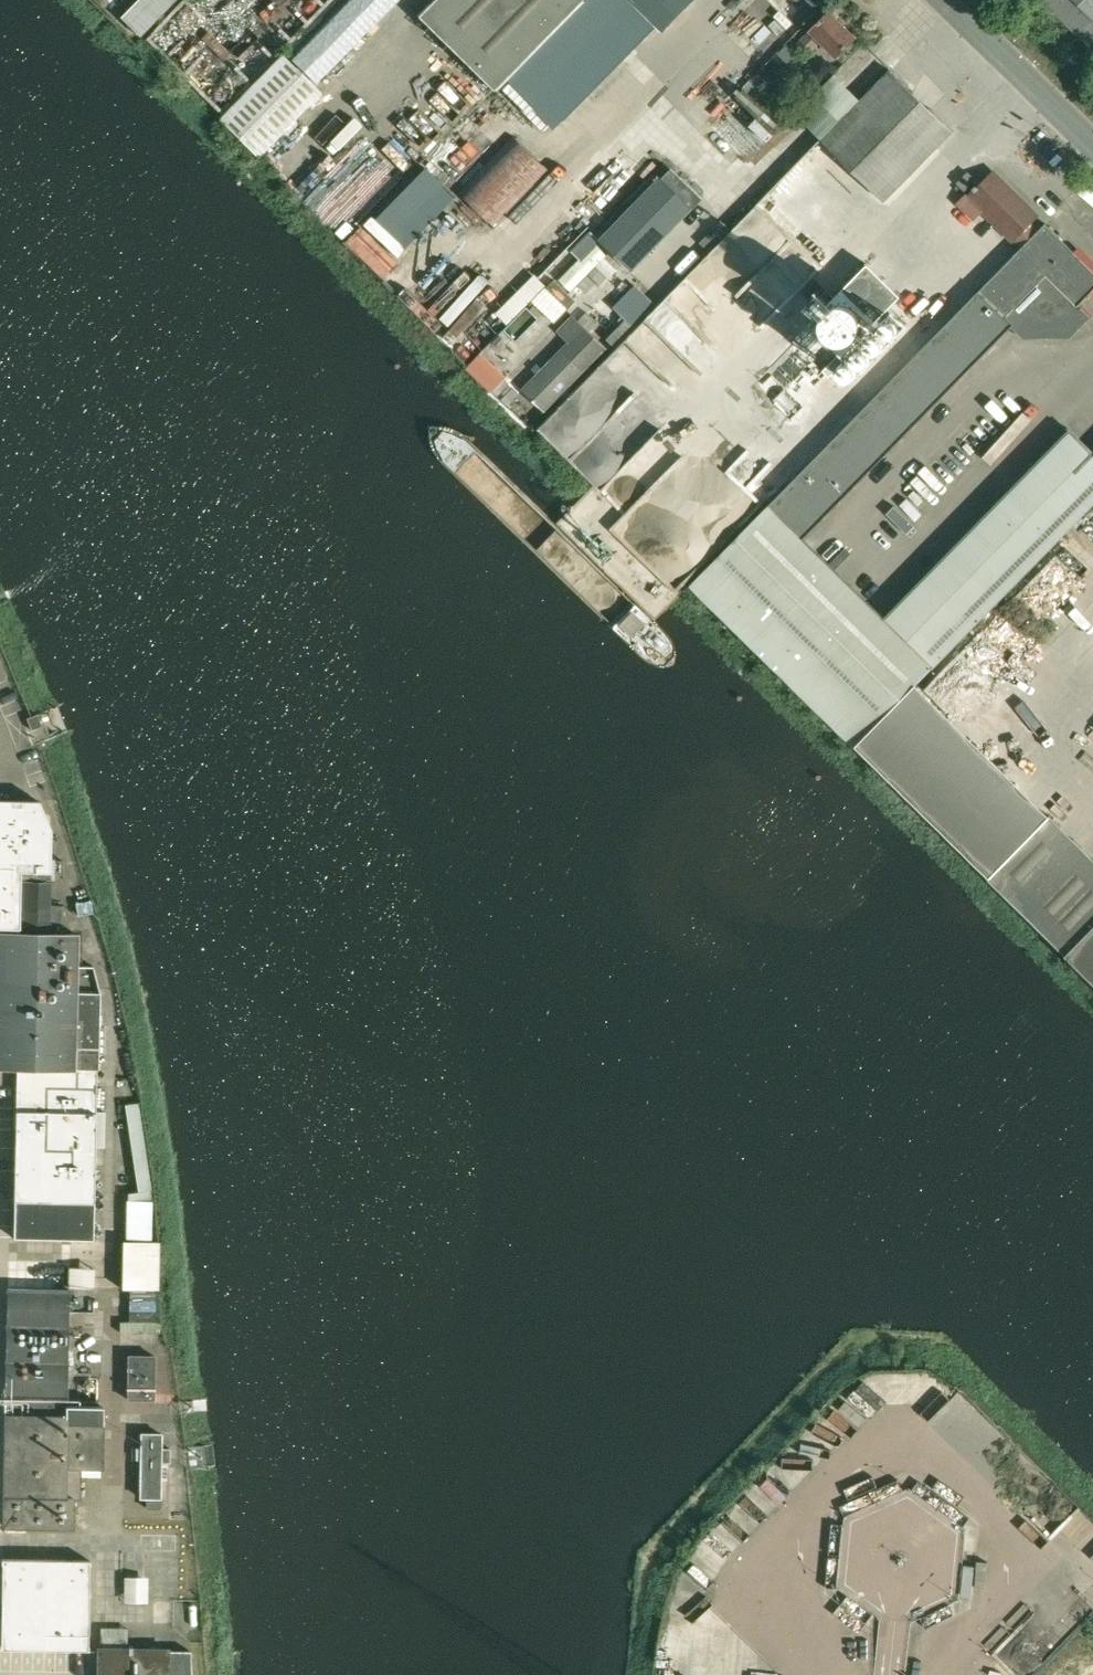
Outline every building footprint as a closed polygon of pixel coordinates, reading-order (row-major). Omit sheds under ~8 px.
[(417,13),(493,88),(580,0),(430,0),(417,13)] [(640,36),(643,39),(657,25),(663,31),(694,0),(604,0),(640,36)] [(737,14),(726,26),(740,40),(752,28),(775,51),(816,10),(806,0),(751,0),(737,14)] [(1045,1),(1092,48),(1092,47),(1092,0),(1046,0),(1045,1)] [(847,52),(844,49),(855,39),(829,13),(809,33),(808,32),(796,44),(807,55),(819,43),(835,58),(837,56),(840,58),(847,52)] [(790,44),(779,56),(792,69),(804,58),(790,44)] [(215,120),(254,159),(320,93),(281,54),(271,63),(215,120)] [(883,202),(951,133),(890,72),(821,140),(862,181),(883,202)] [(495,226),(550,172),(515,137),(460,191),(495,226)] [(975,180),(967,172),(955,183),(963,191),(975,180)] [(992,172),(987,177),(977,187),(976,186),(973,189),(974,190),(968,196),(966,194),(957,203),(973,219),(981,210),(1012,241),(1019,247),(1036,230),(1029,223),(1037,216),(1011,190),(992,172)] [(681,176),(672,186),(694,208),(703,198),(681,176)] [(662,177),(600,240),(631,271),(693,208),(662,177)] [(1092,506),(1092,454),(1071,432),(886,622),(802,540),(1011,326),(1023,337),(1069,337),(1083,323),(1074,314),(1092,294),(1092,271),(1044,223),(998,270),(848,423),(688,585),(692,589),(855,749),(919,684),(1092,506)] [(587,275),(596,266),(606,255),(595,244),(599,240),(591,231),(571,251),(580,259),(559,280),(570,292),(587,275)] [(609,279),(618,269),(606,257),(596,266),(608,277),(609,279)] [(811,321),(842,350),(822,371),(828,377),(836,370),(849,383),(905,326),(888,309),(900,296),(867,264),(829,303),(822,297),(819,300),(825,305),(811,321)] [(596,283),(588,275),(577,286),(586,294),(596,283)] [(546,286),(569,308),(576,300),(554,278),(546,286)] [(557,331),(572,346),(525,393),(544,412),(606,350),(587,331),(571,316),(557,331)] [(625,319),(606,339),(616,348),(635,328),(625,319)] [(27,717),(31,729),(42,725),(37,713),(27,717)] [(15,1068),(11,1208),(11,1238),(90,1240),(91,1210),(95,1077),(97,1077),(97,1047),(99,987),(94,964),(76,964),(77,934),(64,934),(64,906),(50,905),(51,874),(62,874),(62,859),(51,859),(52,830),(39,801),(0,800),(0,1067),(15,1068)] [(988,878),(1067,956),(1092,928),(1092,856),(1051,814),(988,878)] [(1067,956),(1092,981),(1092,982),(1092,928),(1067,956)] [(125,1104),(137,1191),(151,1189),(138,1102),(125,1104)] [(127,1212),(127,1240),(151,1240),(152,1213),(127,1212)] [(122,1270),(122,1288),(157,1289),(157,1270),(122,1270)] [(66,1406),(68,1289),(7,1288),(2,1526),(71,1527),(71,1498),(78,1498),(78,1467),(100,1468),(101,1407),(66,1406)] [(154,1356),(144,1355),(127,1355),(127,1400),(154,1400),(154,1356)] [(168,1448),(160,1448),(160,1433),(139,1433),(139,1497),(145,1497),(145,1508),(159,1508),(160,1461),(168,1461),(168,1448)] [(47,1561),(1,1560),(0,1623),(0,1648),(88,1650),(89,1561),(47,1561)] [(190,1651),(99,1650),(99,1674),(191,1674),(190,1651)]
